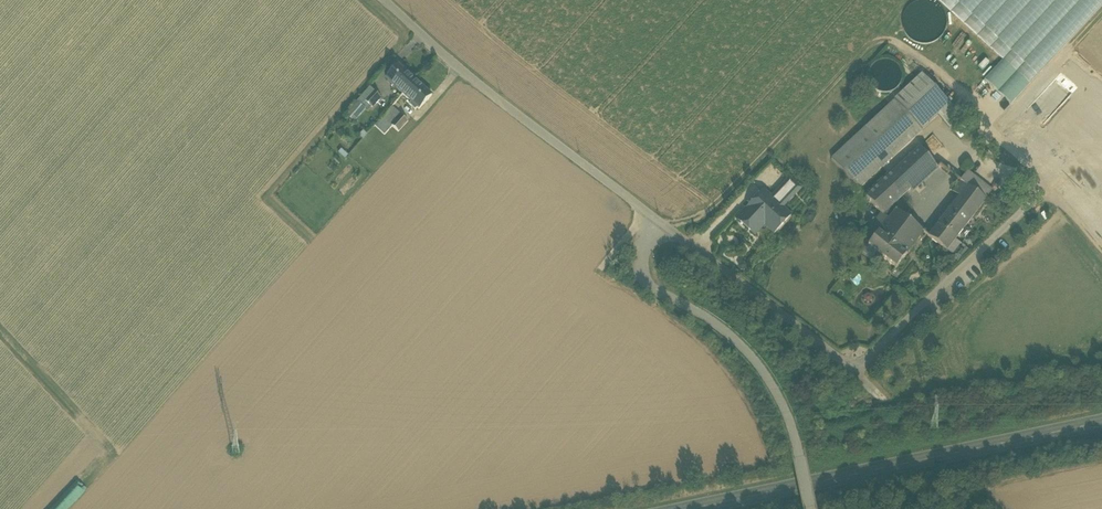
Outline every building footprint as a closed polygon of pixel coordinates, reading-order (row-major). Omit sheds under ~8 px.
[(1001,60),(982,81),(1009,105),(1101,4),(1101,0),(1090,0),(1084,4),(1082,2),(1070,15),(1072,0),(935,0),(1001,60)] [(916,29),(913,33),(928,42),(938,41),(946,27),(944,15),(934,9),(935,6),(927,1),(921,2),(915,13),(915,17),(914,19),(916,29)] [(876,62),(870,68),(867,76),(870,85),(876,92),(884,94),(893,92),(900,86),(902,77),(900,68),(894,62),(885,59),(876,62)] [(385,78),(402,94),(415,80),(398,64),(385,78)] [(922,75),(894,100),(922,130),(937,117),(949,130),(962,118),(922,75)] [(432,94),(415,80),(402,94),(419,109),(432,94)] [(367,105),(375,112),(384,102),(376,95),(367,105)] [(894,100),(865,128),(893,157),(922,130),(894,100)] [(380,119),(399,136),(408,126),(389,109),(380,119)] [(859,189),(893,157),(865,128),(831,159),(859,189)] [(881,213),(882,215),(890,207),(910,190),(913,192),(938,169),(920,148),(866,197),(881,213)] [(960,182),(986,201),(993,192),(968,172),(960,182)] [(776,195),(786,204),(799,189),(789,180),(776,195)] [(952,206),(971,220),(986,201),(960,182),(952,192),(959,197),(952,206)] [(738,220),(754,235),(764,224),(766,223),(772,222),(778,228),(789,217),(781,209),(771,200),(763,193),(738,220)] [(771,200),(781,209),(786,204),(776,195),(771,200)] [(929,237),(947,251),(971,220),(952,206),(929,237)] [(881,229),(878,233),(906,256),(924,233),(896,210),(894,212),(890,207),(882,215),(881,213),(873,223),(881,229)] [(766,223),(764,224),(774,233),(778,228),(772,222),(766,223)] [(896,269),(906,256),(878,233),(868,247),(896,269)]
